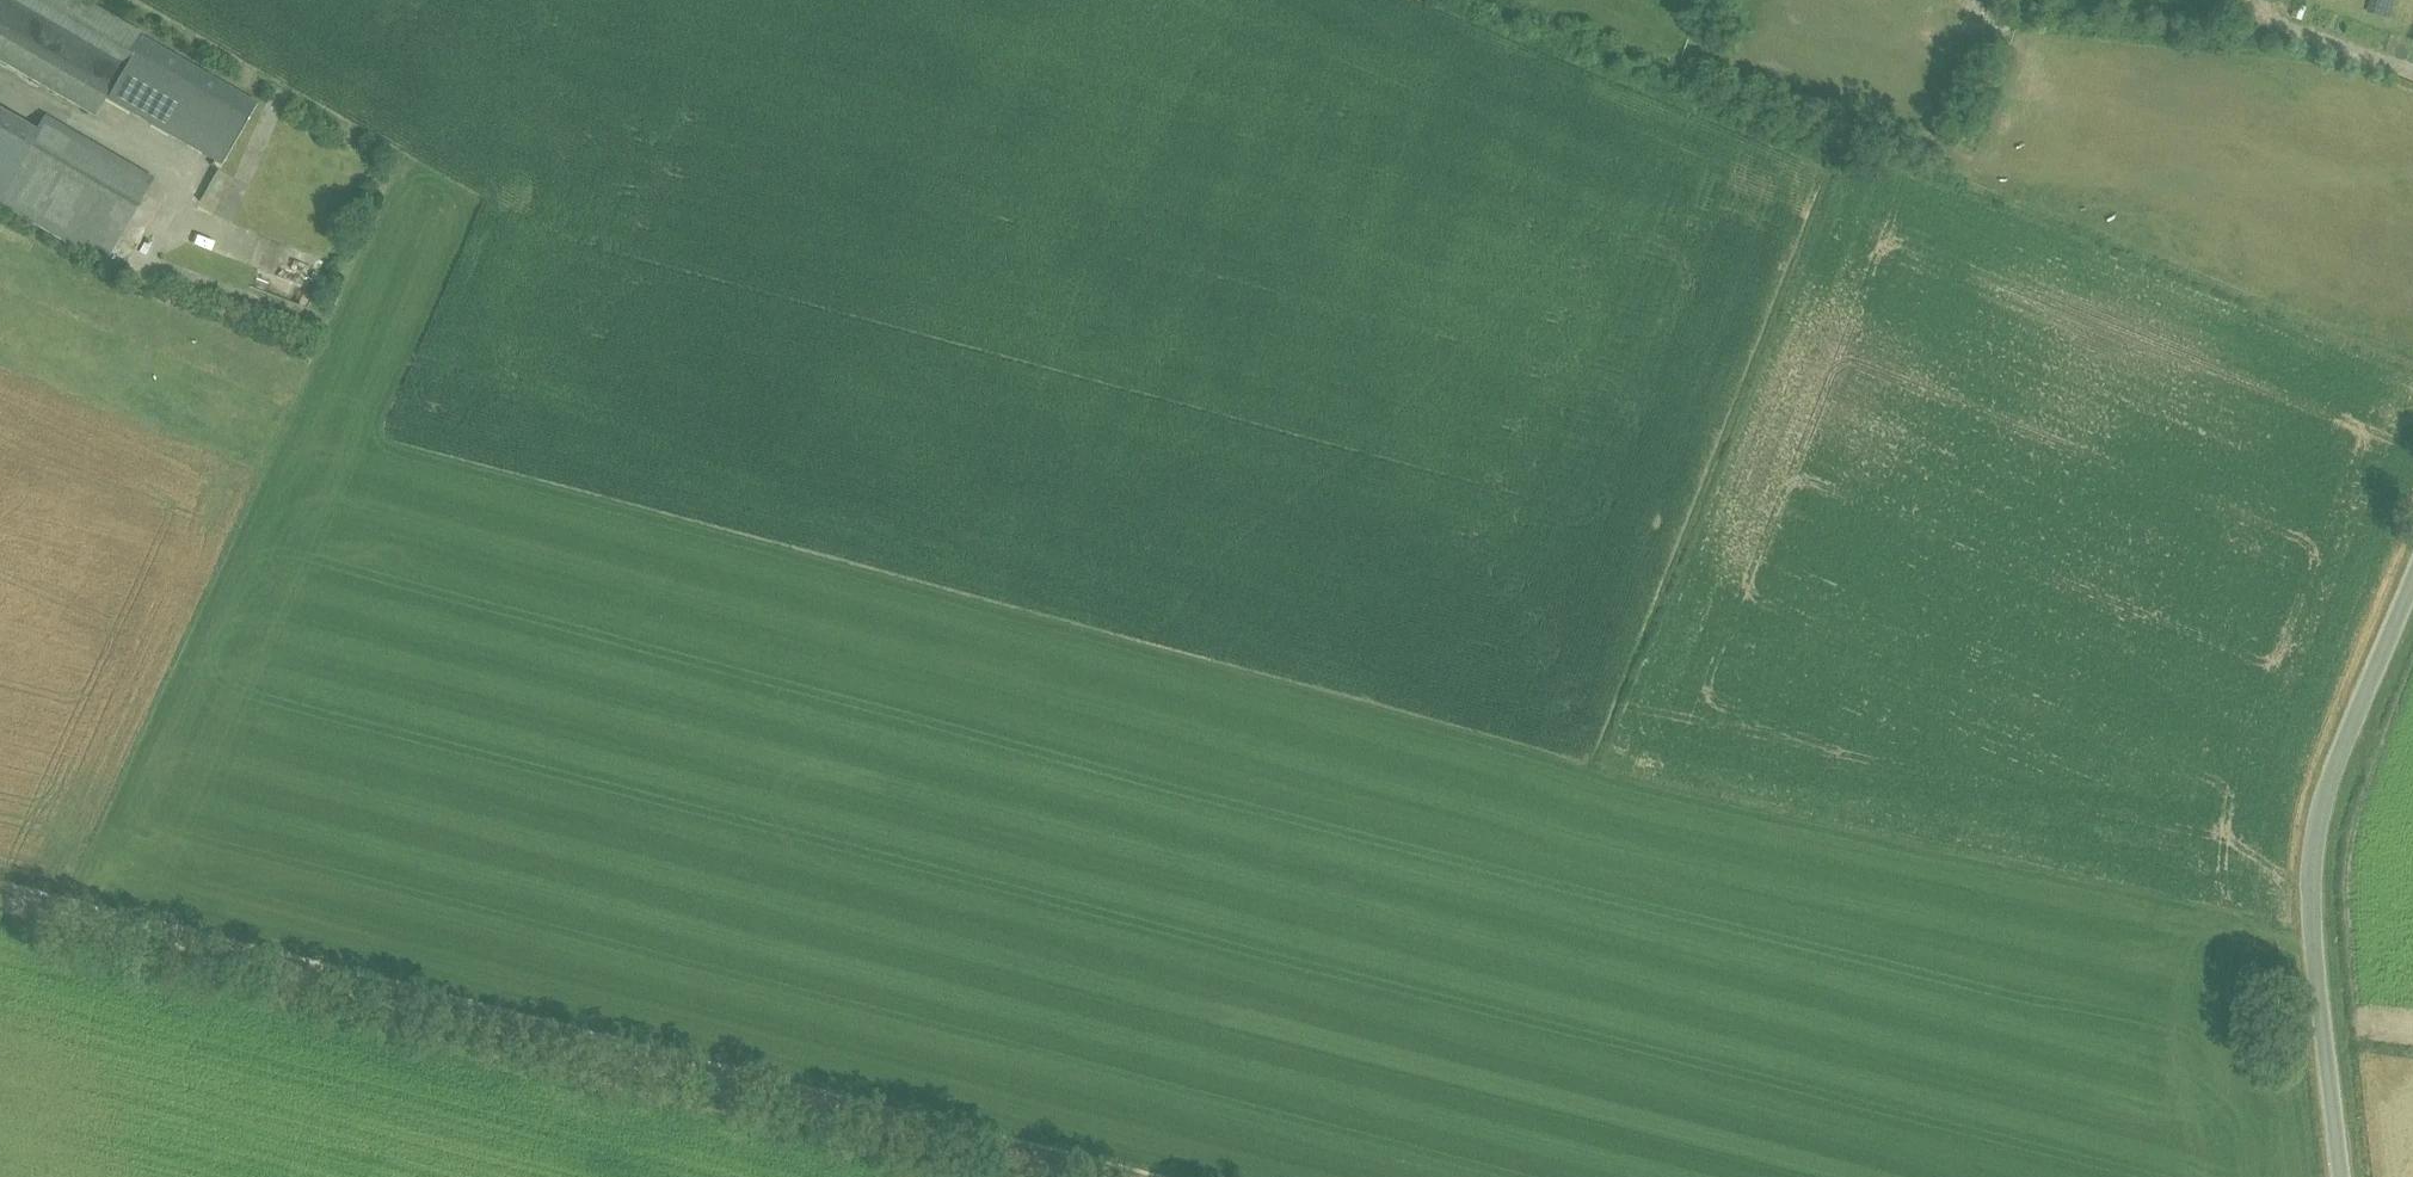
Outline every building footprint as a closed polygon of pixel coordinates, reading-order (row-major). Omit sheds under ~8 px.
[(96,115),(107,97),(222,164),(258,102),(143,36),(145,32),(88,0),(0,0),(0,60),(96,115)] [(0,104),(0,203),(106,263),(156,176),(48,112),(38,126),(0,104)]
